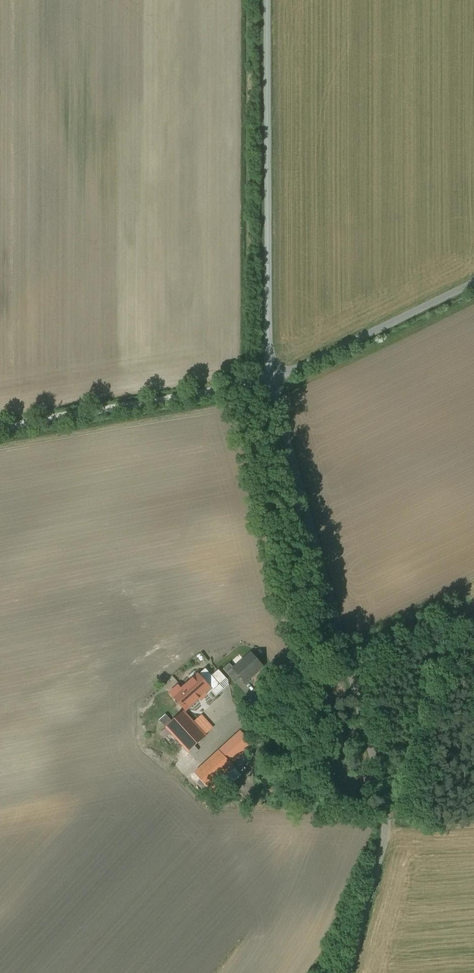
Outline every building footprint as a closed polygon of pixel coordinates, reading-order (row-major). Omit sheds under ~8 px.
[(262,666),(251,654),(234,669),(241,677),(245,682),(251,676),(253,676),(258,672),(258,670),(262,666)] [(235,683),(241,677),(234,669),(229,663),(223,669),(235,683)] [(205,669),(174,697),(186,710),(199,697),(200,698),(204,695),(203,694),(205,692),(208,695),(220,685),(205,669)] [(193,722),(183,711),(172,722),(166,715),(160,720),(192,756),(199,750),(195,746),(206,736),(205,734),(193,722)] [(193,722),(205,734),(213,727),(202,715),(193,722)] [(257,748),(243,733),(234,741),(231,738),(225,743),(228,746),(197,775),(210,789),(222,778),(228,785),(238,776),(233,770),(257,748)]
